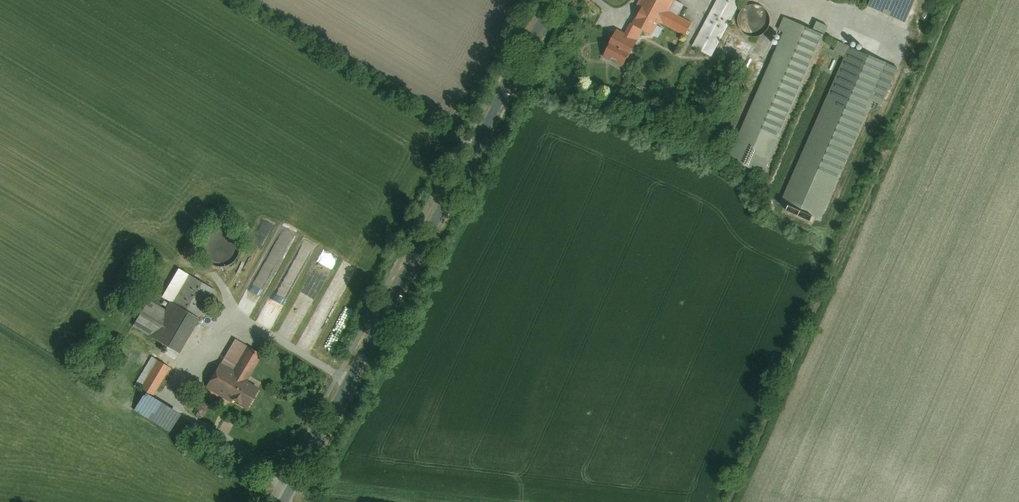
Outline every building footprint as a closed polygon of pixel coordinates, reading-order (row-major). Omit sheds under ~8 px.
[(631,19),(653,31),(658,21),(665,10),(670,0),(642,0),(631,19)] [(692,45),(712,56),(742,0),(716,0),(692,45)] [(871,4),(904,20),(913,0),(873,0),(871,4)] [(767,30),(765,4),(740,6),(742,32),(767,30)] [(690,24),(665,10),(658,21),(684,35),(690,24)] [(825,34),(787,18),(729,154),(767,170),(825,34)] [(638,38),(619,27),(602,55),(621,66),(638,38)] [(889,62),(848,45),(785,192),(826,209),(889,62)] [(201,245),(201,251),(203,257),(207,262),(212,265),(218,267),(225,266),(231,264),(235,259),(238,254),(239,247),(238,241),(235,235),(230,231),(223,229),(217,229),(211,231),(207,235),(203,239),(201,245)] [(216,289),(178,266),(161,294),(172,301),(167,310),(148,299),(131,327),(177,354),(216,289)] [(260,353),(236,340),(208,388),(248,411),(262,386),(246,377),(260,353)] [(169,368),(157,361),(143,386),(155,393),(169,368)] [(178,413),(144,393),(136,407),(169,427),(178,413)]
